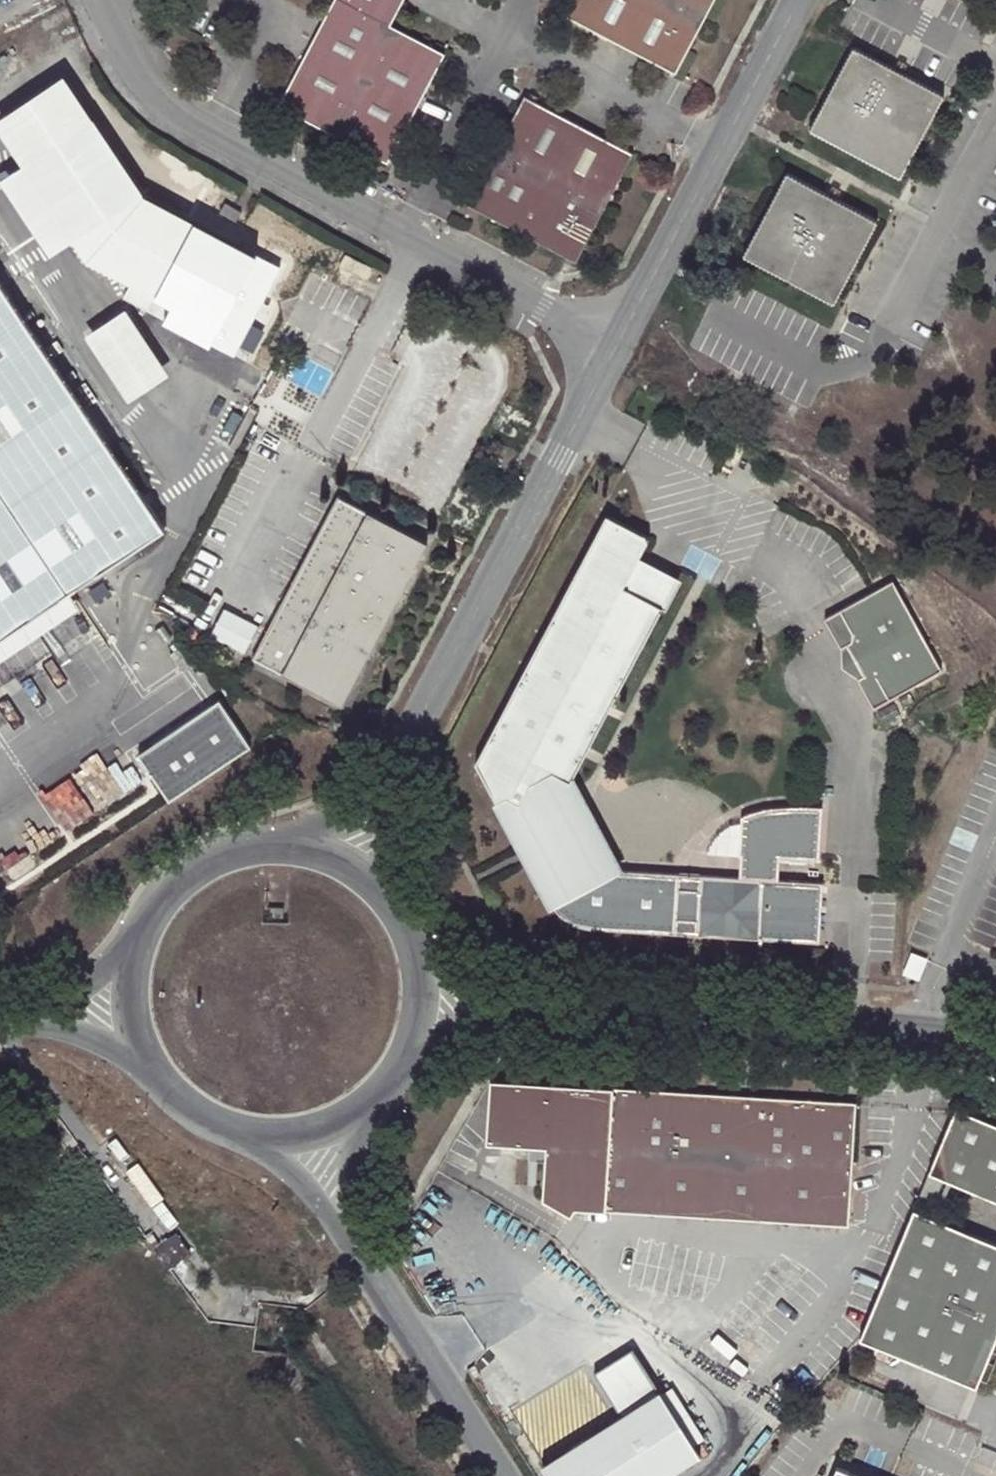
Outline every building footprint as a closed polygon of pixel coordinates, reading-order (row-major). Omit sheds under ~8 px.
[(347,0),(334,0),(279,103),(387,160),(445,51),(390,23),(347,0)] [(390,23),(402,0),(347,0),(390,23)] [(710,0),(574,0),(566,14),(673,70),(710,0)] [(901,177),(943,95),(854,48),(811,131),(901,177)] [(8,111),(36,153),(0,177),(0,179),(41,241),(41,231),(131,171),(66,73),(8,111)] [(631,150),(590,128),(578,121),(524,93),(466,201),(470,203),(574,258),(622,169),(631,150)] [(41,231),(41,241),(49,254),(74,238),(88,259),(132,282),(125,296),(166,318),(174,303),(159,295),(197,222),(146,195),(131,171),(41,231)] [(381,181),(363,171),(360,175),(379,185),(381,181)] [(833,302),(875,221),(787,175),(744,256),(833,302)] [(224,202),(219,211),(236,220),(241,211),(233,207),(224,202)] [(369,267),(344,255),(338,266),(363,278),(369,267)] [(166,526),(0,278),(0,637),(166,526)] [(128,309),(87,335),(131,401),(171,374),(128,309)] [(502,484),(493,500),(501,504),(510,488),(502,484)] [(427,540),(339,494),(251,656),(338,703),(355,672),(349,668),(362,644),(375,619),(382,623),(398,594),(391,590),(404,567),(411,571),(427,540)] [(474,764),(494,802),(504,797),(517,804),(527,785),(550,773),(568,783),(570,778),(660,607),(622,587),(637,558),(647,538),(604,515),(474,764)] [(637,558),(622,587),(660,607),(663,609),(679,580),(637,558)] [(404,567),(391,590),(398,594),(411,571),(404,567)] [(890,583),(821,618),(836,648),(842,645),(858,676),(852,679),(868,709),(937,673),(890,583)] [(375,619),(362,644),(368,647),(382,623),(375,619)] [(368,647),(362,644),(349,668),(355,672),(368,647)] [(842,645),(836,648),(837,667),(852,679),(858,676),(842,645)] [(220,699),(138,753),(169,800),(251,746),(220,699)] [(494,802),(541,891),(581,869),(614,871),(568,783),(550,773),(527,785),(517,804),(504,797),(494,802)] [(619,872),(614,871),(581,869),(541,891),(543,896),(546,902),(549,908),(553,913),(558,918),(563,922),(569,925),(575,927),(582,929),(816,943),(820,884),(619,872)] [(283,915),(283,907),(268,907),(268,915),(283,915)] [(532,1149),(547,1150),(546,1163),(543,1201),(571,1218),(576,1211),(850,1227),(858,1102),(755,1096),(717,1094),(635,1089),(601,1087),(491,1081),(488,1145),(532,1149)] [(959,1108),(931,1175),(995,1202),(995,1123),(959,1108)] [(546,1163),(547,1150),(532,1149),(530,1162),(546,1163)] [(916,1212),(886,1280),(859,1341),(975,1389),(979,1379),(974,1377),(993,1333),(995,1334),(995,1245),(916,1212)] [(974,1377),(979,1379),(995,1339),(995,1334),(993,1333),(974,1377)] [(546,1466),(553,1475),(671,1475),(704,1455),(637,1350),(599,1374),(625,1415),(546,1466)] [(838,1468),(835,1475),(858,1475),(838,1468)]
